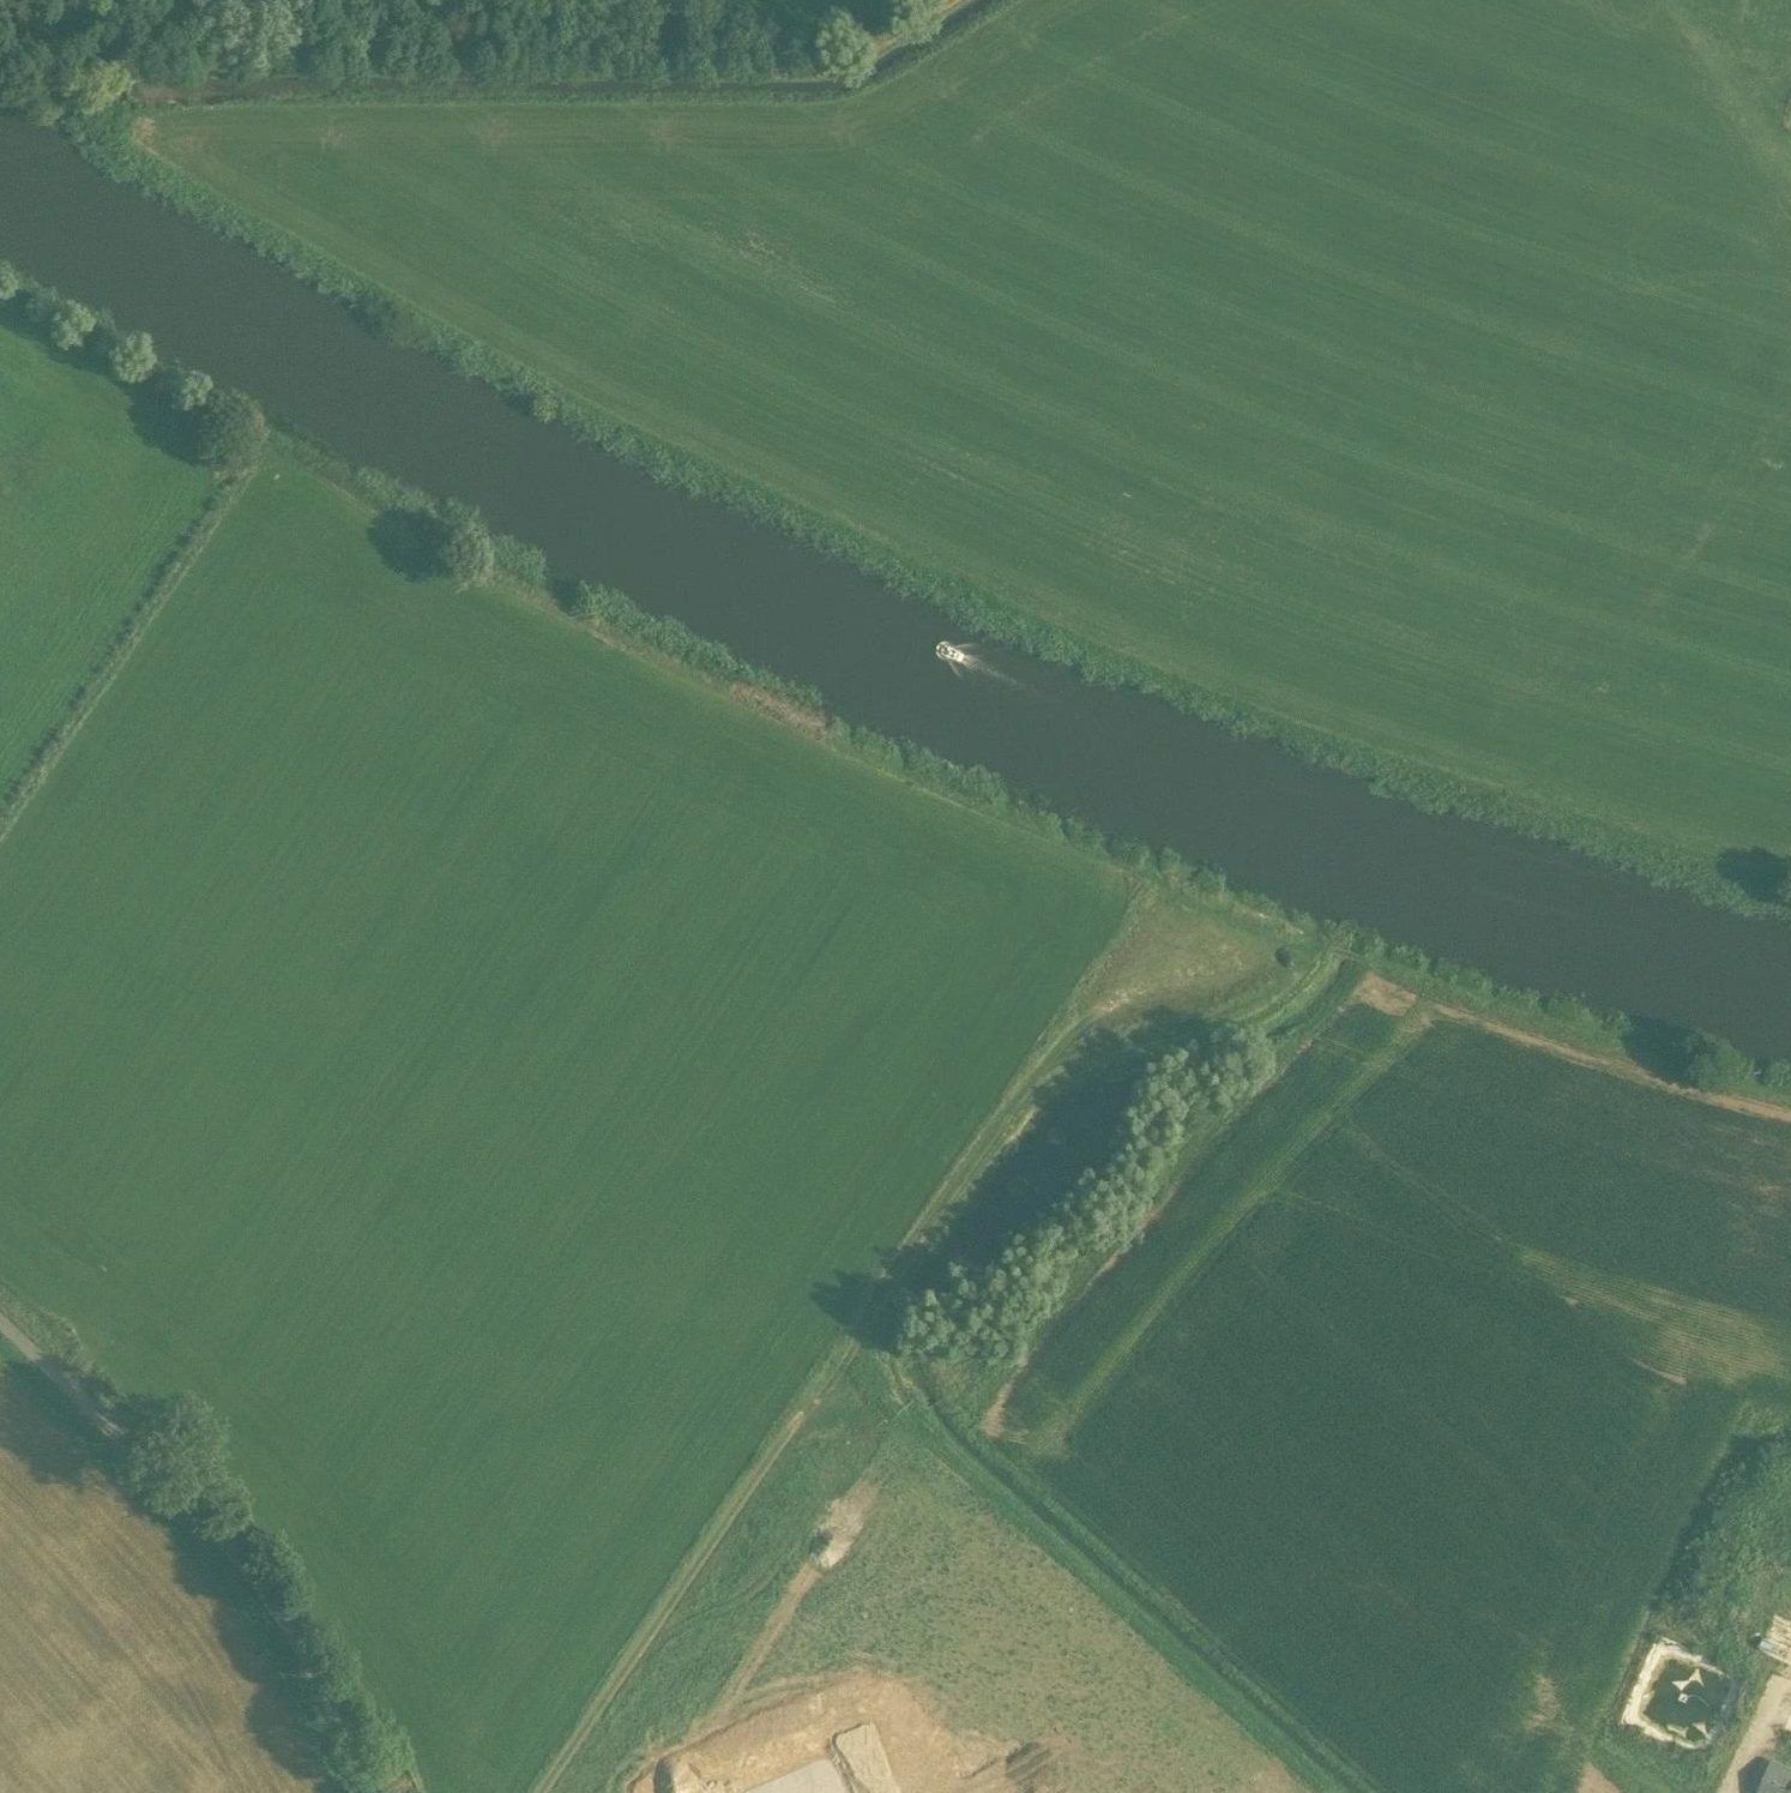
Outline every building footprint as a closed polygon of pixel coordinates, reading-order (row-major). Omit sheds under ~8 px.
[(1771,1760),(1756,1792),(1790,1792),(1790,1769),(1771,1760)]
